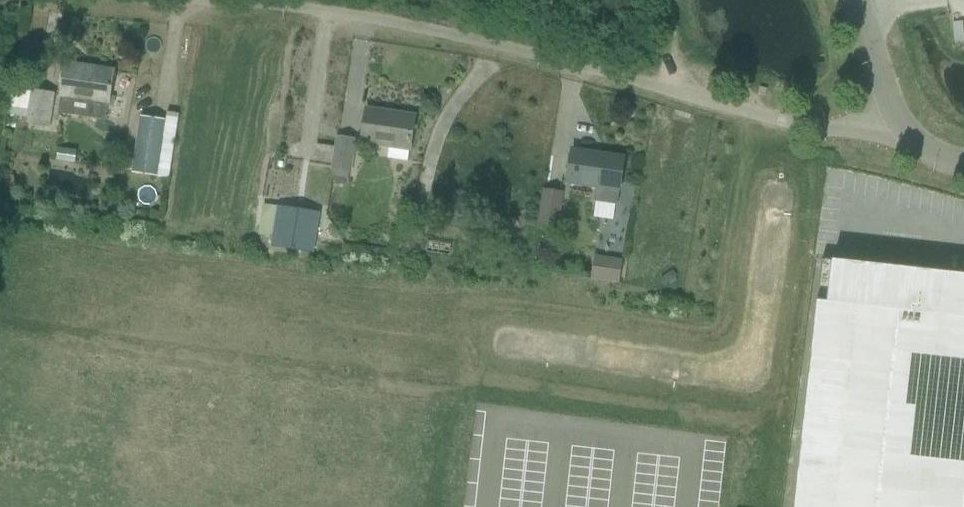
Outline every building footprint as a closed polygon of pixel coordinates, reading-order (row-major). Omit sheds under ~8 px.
[(63,84),(61,98),(91,102),(89,118),(105,121),(108,103),(109,103),(110,91),(113,72),(112,74),(90,70),(90,68),(66,64),(63,84)] [(29,125),(48,128),(53,96),(34,93),(29,125)] [(362,142),(410,149),(414,117),(413,117),(413,119),(390,116),(391,114),(367,110),(362,142)] [(133,173),(157,177),(166,121),(142,117),(133,173)] [(331,165),(331,171),(333,171),(349,174),(352,174),(358,138),(336,135),(334,147),(331,165)] [(58,148),(56,161),(75,163),(77,151),(58,148)] [(595,202),(618,204),(619,190),(624,158),(573,150),(568,182),(596,186),(595,202)] [(13,174),(4,176),(7,193),(17,191),(13,174)] [(561,193),(545,191),(541,223),(556,225),(561,193)] [(319,213),(279,207),(273,245),(313,251),(319,213)] [(516,217),(501,223),(505,234),(527,225),(523,216),(517,219),(516,217)] [(612,259),(608,281),(619,283),(623,260),(612,259)] [(821,259),(794,506),(963,506),(963,275),(821,259)] [(673,271),(660,279),(664,286),(677,278),(673,271)]
